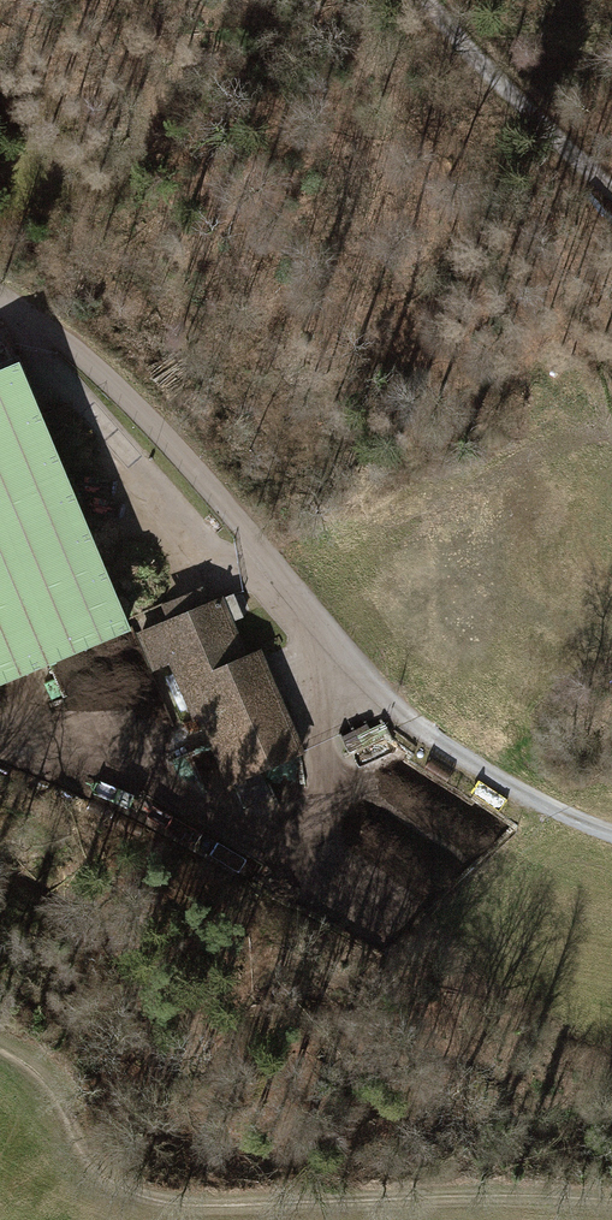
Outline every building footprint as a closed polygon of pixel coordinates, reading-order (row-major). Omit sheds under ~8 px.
[(0,374),(0,686),(130,631),(18,366),(0,374)] [(226,593),(137,629),(176,726),(202,716),(231,785),(305,754),(261,646),(250,651),(226,593)]
